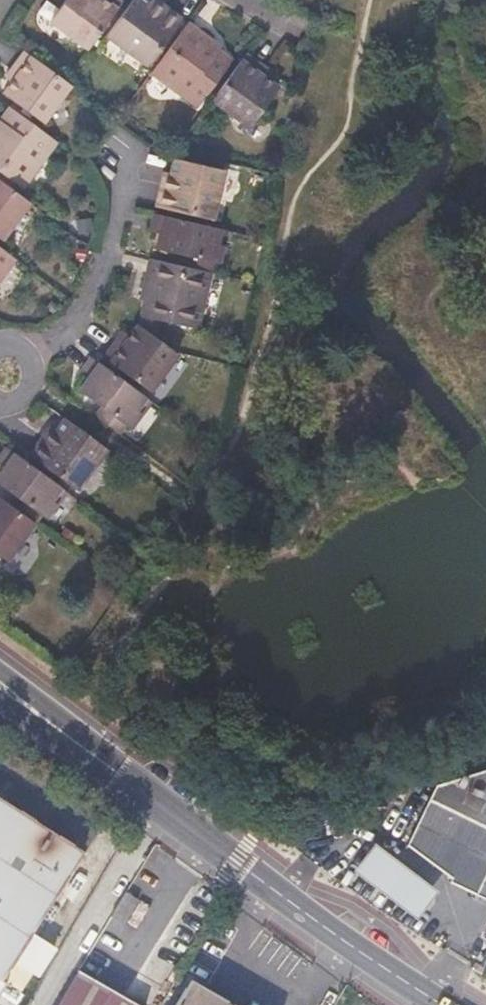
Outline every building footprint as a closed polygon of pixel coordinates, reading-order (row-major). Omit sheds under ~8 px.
[(122,1),(120,0),(65,0),(50,21),(88,50),(122,1)] [(182,18),(159,1),(155,7),(149,2),(146,0),(132,0),(106,36),(147,67),(182,18)] [(219,50),(211,45),(214,41),(188,23),(151,73),(197,108),(233,60),(219,50)] [(222,47),(214,41),(211,45),(219,50),(222,47)] [(69,86),(23,51),(9,71),(15,76),(10,82),(2,93),(43,123),(70,87),(69,86)] [(268,80),(262,75),(266,68),(246,53),(211,101),(249,128),(279,87),(268,80)] [(268,80),(273,73),(266,68),(262,75),(268,80)] [(10,82),(15,76),(9,71),(4,77),(10,82)] [(9,108),(0,120),(0,121),(0,171),(24,189),(57,143),(9,108)] [(213,220),(225,171),(173,159),(170,173),(168,181),(162,180),(155,206),(213,220)] [(168,181),(170,173),(163,171),(162,180),(168,181)] [(30,203),(0,181),(0,239),(2,241),(30,203)] [(217,244),(220,230),(154,214),(150,230),(159,232),(155,248),(184,255),(191,257),(188,268),(211,273),(214,262),(219,264),(224,245),(217,244)] [(224,245),(227,231),(220,230),(217,244),(224,245)] [(0,248),(0,280),(16,260),(0,248)] [(188,268),(191,257),(184,255),(181,266),(188,268)] [(198,329),(211,273),(188,268),(181,266),(149,259),(142,290),(146,290),(144,300),(141,315),(198,329)] [(177,355),(136,325),(129,335),(125,341),(118,336),(103,357),(149,392),(177,355)] [(129,335),(123,331),(118,336),(125,341),(129,335)] [(137,410),(146,398),(98,363),(78,390),(100,406),(106,411),(100,420),(121,435),(128,426),(131,429),(142,414),(137,410)] [(142,414),(151,402),(146,398),(137,410),(142,414)] [(100,420),(106,411),(100,406),(93,415),(100,420)] [(107,449),(64,417),(54,431),(50,436),(46,433),(29,455),(77,490),(107,449)] [(54,431),(50,427),(46,433),(50,436),(54,431)] [(6,446),(0,455),(0,465),(4,468),(0,472),(0,484),(18,497),(24,502),(18,509),(36,522),(42,515),(47,519),(58,504),(52,500),(62,487),(6,446)] [(58,504),(68,491),(62,487),(52,500),(58,504)] [(0,497),(0,556),(8,562),(36,522),(18,509),(12,505),(0,497)] [(18,509),(24,502),(18,497),(12,505),(18,509)] [(77,536),(65,527),(59,535),(71,543),(77,536)] [(437,791),(434,796),(485,820),(485,772),(437,791)] [(434,796),(405,845),(451,880),(450,884),(485,897),(485,820),(434,796)] [(3,975),(48,910),(68,877),(85,851),(74,845),(74,843),(59,833),(58,834),(35,820),(36,819),(20,809),(20,810),(0,797),(0,973),(3,975)] [(417,919),(437,892),(374,843),(353,869),(417,919)] [(8,979),(3,975),(0,973),(0,992),(8,979)] [(77,977),(61,1004),(125,1004),(77,977)] [(187,995),(182,1004),(203,1004),(187,995)]
